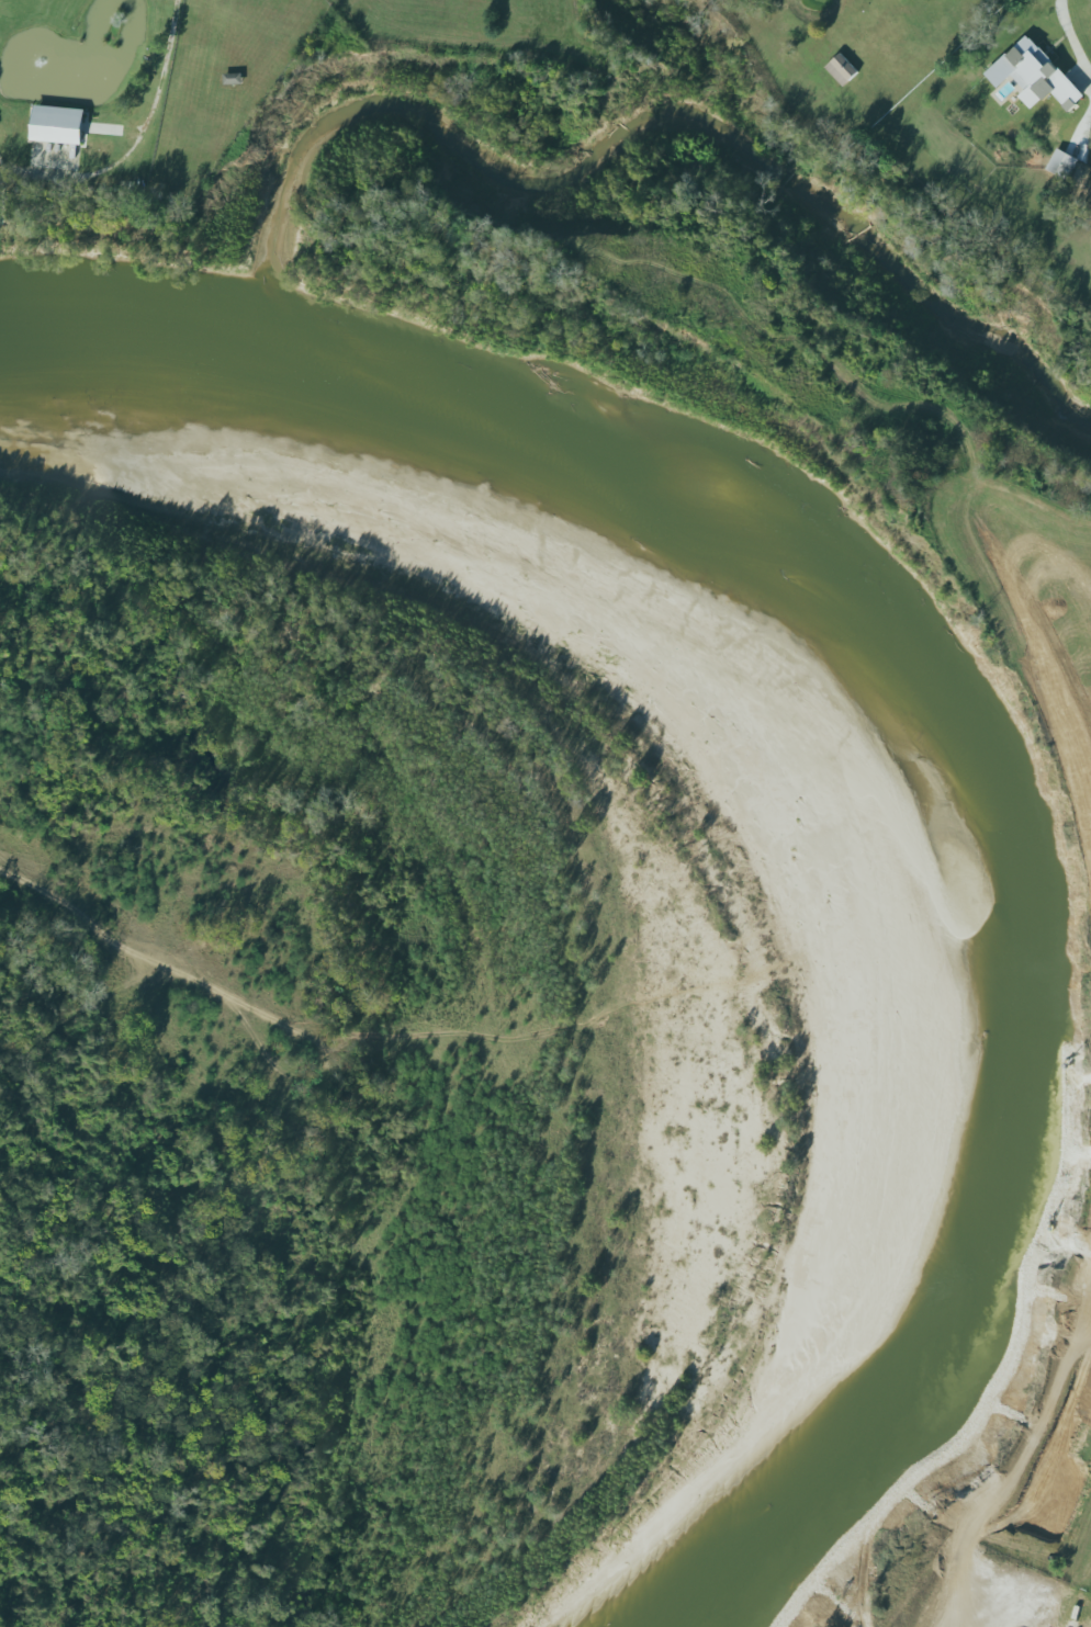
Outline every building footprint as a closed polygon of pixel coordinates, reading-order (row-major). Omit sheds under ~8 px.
[(985,74),(998,88),(1012,76),(1026,91),(1020,96),(1032,110),(1051,93),(1069,112),(1085,97),(1029,34),(985,74)] [(826,68),(844,87),(859,72),(841,53),(826,68)] [(243,74),(225,74),(225,85),(244,84),(243,74)] [(83,144),(85,109),(35,106),(33,141),(83,144)] [(1047,170),(1069,181),(1079,159),(1057,149),(1047,170)]
